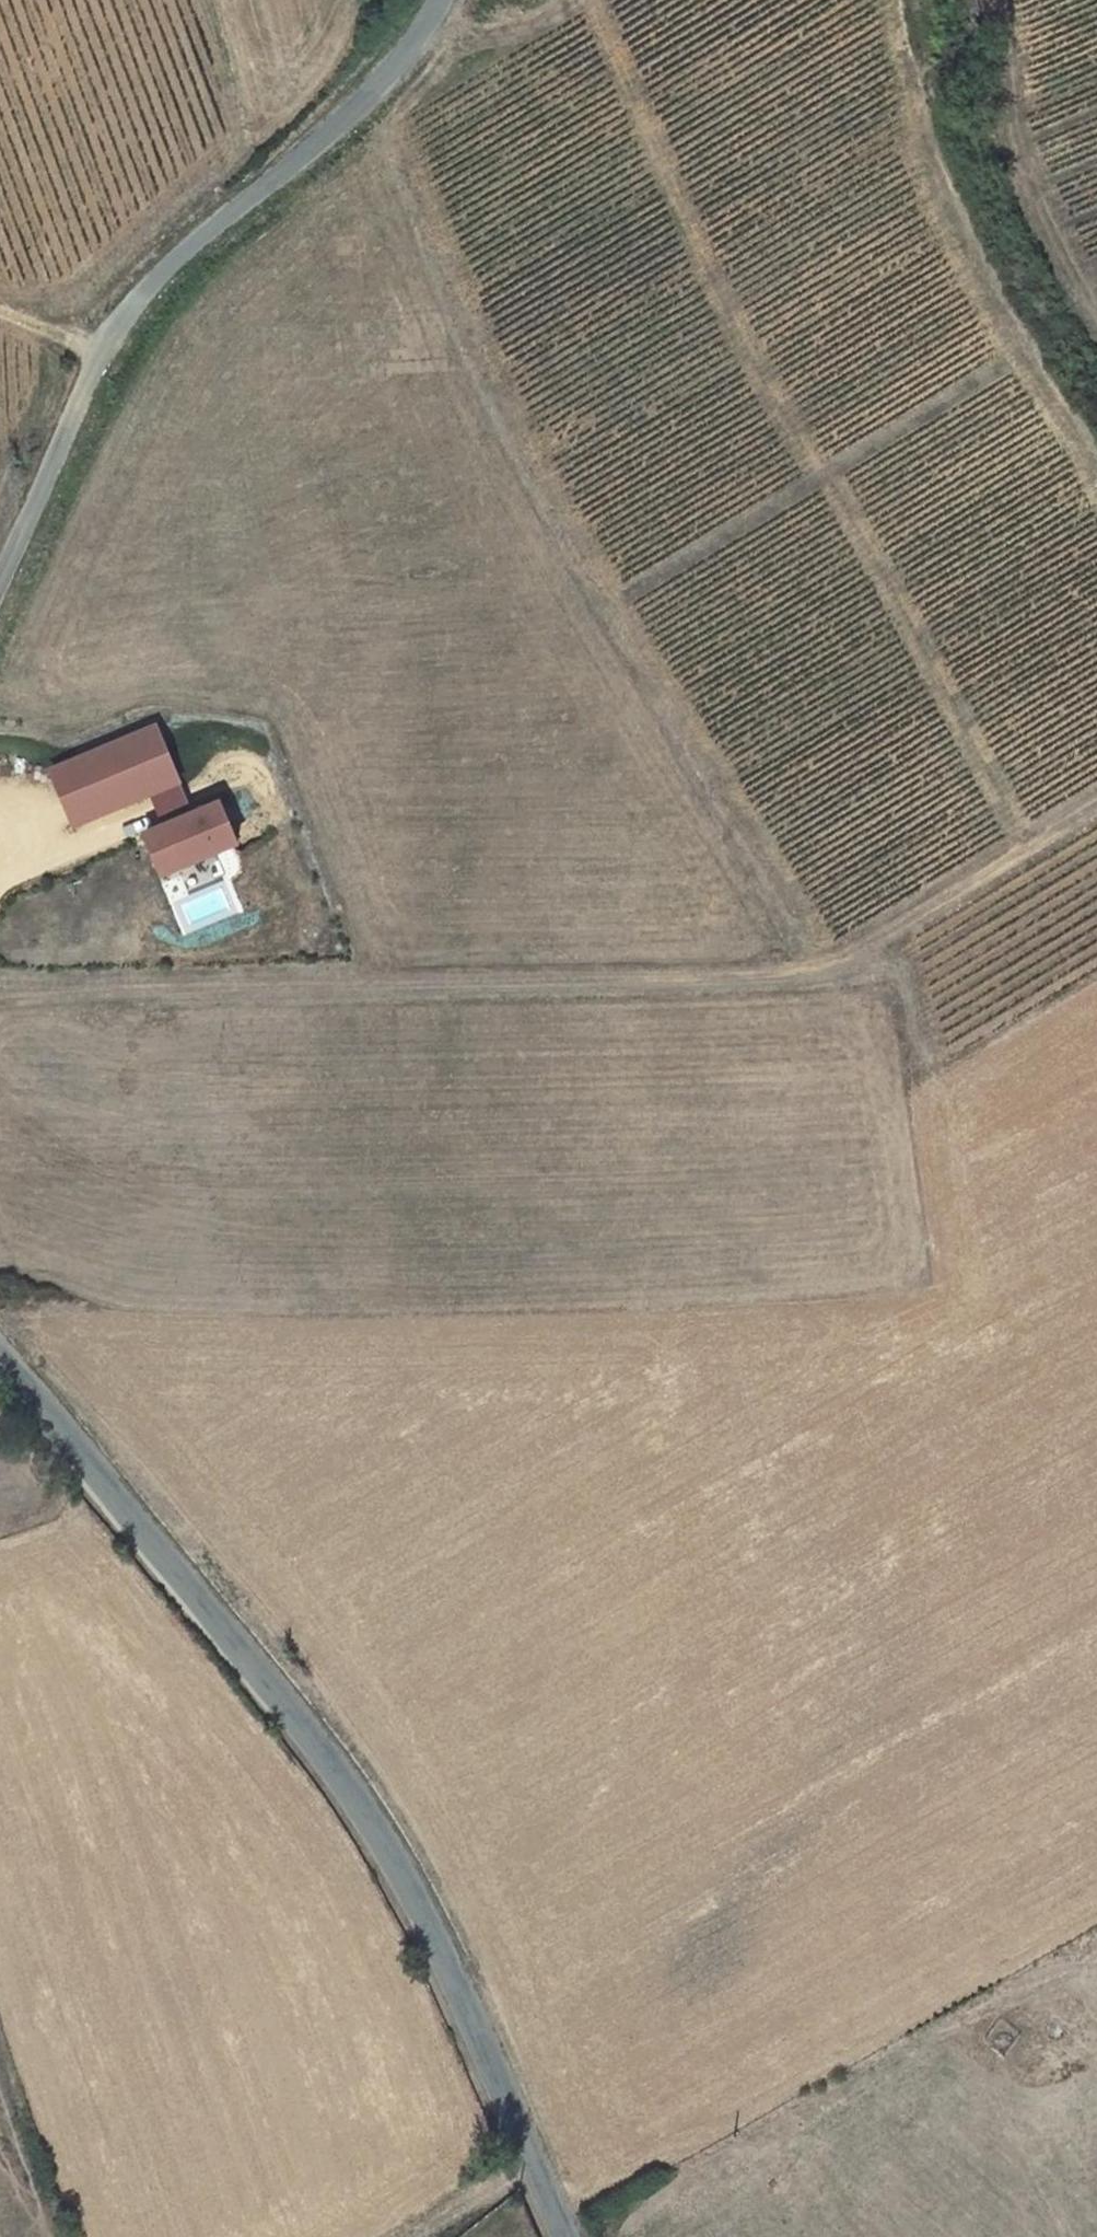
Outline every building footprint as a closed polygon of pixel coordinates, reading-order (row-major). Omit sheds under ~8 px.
[(179,782),(157,726),(76,759),(99,815),(149,794),(179,782)] [(99,815),(76,759),(52,769),(75,825),(99,815)] [(179,782),(149,794),(162,828),(193,816),(179,782)] [(236,846),(219,805),(193,816),(162,828),(178,869),(236,846)] [(178,869),(162,828),(145,835),(161,876),(178,869)]
